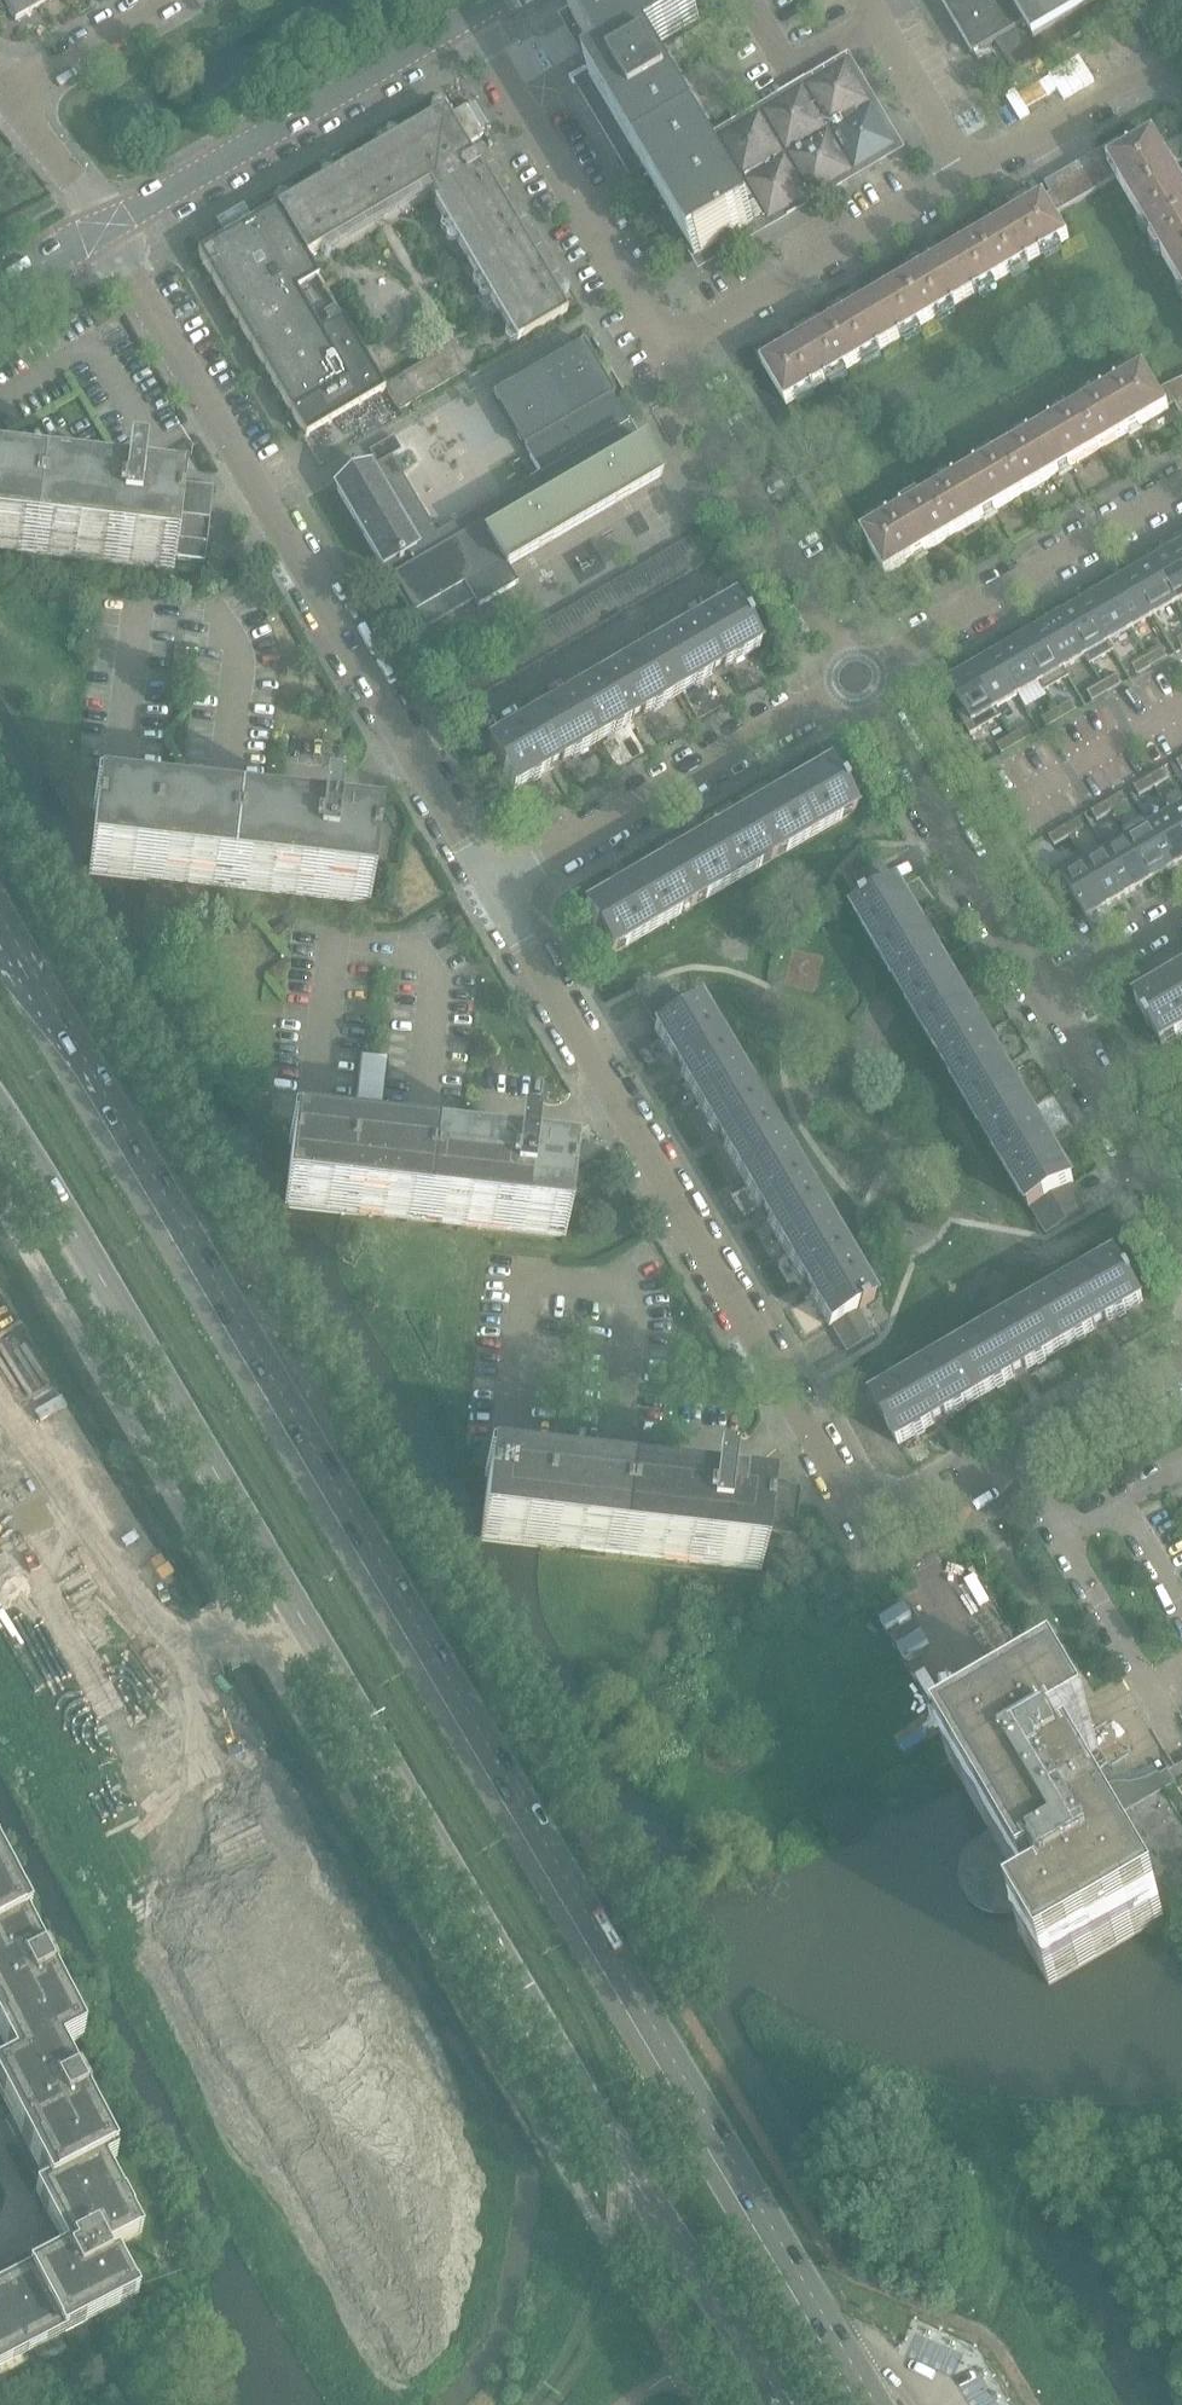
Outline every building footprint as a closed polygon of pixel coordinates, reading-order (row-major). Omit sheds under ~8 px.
[(38,0),(3,0),(16,21),(41,6),(38,0)] [(597,67),(600,73),(603,78),(625,65),(647,52),(705,18),(694,0),(600,0),(568,19),(586,49),(597,67)] [(665,84),(654,64),(647,52),(625,65),(603,78),(600,73),(598,74),(608,90),(602,94),(602,93),(601,94),(603,98),(588,107),(673,249),(683,243),(689,240),(702,262),(754,231),(707,148),(669,82),(665,84)] [(763,114),(721,139),(743,177),(745,180),(769,222),(813,196),(854,172),(896,147),(848,65),(847,65),(806,90),(763,114)] [(449,117),(466,146),(484,136),(466,107),(449,117)] [(466,146),(449,117),(448,115),(447,115),(444,110),(435,115),(277,207),(306,257),(429,185),(429,186),(435,195),(435,196),(438,201),(435,203),(511,333),(512,333),(517,342),(523,339),(567,313),(558,297),(564,294),(561,290),(563,289),(551,270),(550,270),(530,237),(531,236),(519,215),(518,215),(498,182),(499,181),(487,160),(485,160),(482,155),(481,154),(480,153),(478,153),(477,154),(472,157),(466,146)] [(1181,216),(1181,185),(1154,139),(1128,154),(1110,165),(1116,176),(1150,234),(1181,216)] [(1110,165),(1128,154),(1120,140),(1101,151),(1110,165)] [(1088,159),(1103,183),(1116,176),(1110,165),(1101,151),(1088,159)] [(1103,183),(1088,159),(1074,167),(1088,192),(1103,183)] [(1088,192),(1074,167),(1059,176),(1073,200),(1088,192)] [(1073,200),(1059,176),(1045,184),(1051,194),(1059,209),(1073,200)] [(1045,197),(1053,212),(1059,209),(1051,194),(1045,197)] [(978,237),(1002,279),(1069,240),(1053,212),(1045,197),(978,237)] [(198,254),(289,408),(306,437),(306,436),(307,437),(384,392),(384,391),(306,257),(277,207),(251,222),(243,209),(215,225),(223,239),(199,253),(199,254),(198,254)] [(1150,234),(1181,288),(1181,216),(1150,234)] [(903,281),(928,323),(1002,279),(978,237),(903,281)] [(829,325),(854,366),(928,323),(903,281),(829,325)] [(854,366),(829,325),(762,364),(787,405),(854,366)] [(391,456),(385,460),(378,464),(336,489),(420,632),(474,600),(478,607),(518,584),(508,567),(662,476),(630,421),(628,422),(613,396),(615,395),(584,343),(493,396),(524,449),(526,448),(540,473),(474,512),(463,519),(464,521),(451,529),(449,526),(437,534),(391,456)] [(384,386),(400,412),(466,373),(451,347),(384,386)] [(1078,408),(1102,449),(1176,405),(1166,389),(1160,393),(1145,369),(1078,408)] [(1173,386),(1166,389),(1176,405),(1181,416),(1181,381),(1173,386)] [(1102,449),(1078,408),(1004,451),(1028,492),(1102,449)] [(395,437),(370,451),(378,464),(385,460),(391,456),(402,450),(395,437)] [(1028,492),(1004,451),(930,495),(953,536),(1028,492)] [(1060,475),(1053,479),(1056,485),(1064,481),(1060,475)] [(174,493),(141,490),(142,480),(125,478),(123,496),(0,482),(0,552),(174,571),(175,560),(180,517),(181,517),(183,495),(184,495),(184,494),(174,493)] [(953,536),(930,495),(862,534),(886,576),(953,536)] [(205,563),(210,521),(181,517),(180,517),(175,560),(205,563)] [(675,547),(690,573),(705,564),(690,538),(675,547)] [(660,556),(676,582),(690,573),(675,547),(660,556)] [(1175,550),(1152,563),(1176,604),(1181,601),(1181,562),(1175,550)] [(646,564),(661,590),(676,582),(660,556),(646,564)] [(1176,604),(1152,563),(1130,576),(1154,617),(1176,604)] [(631,573),(646,599),(661,590),(646,564),(631,573)] [(616,582),(631,608),(646,599),(631,573),(616,582)] [(1154,617),(1130,576),(1107,589),(1131,630),(1154,617)] [(601,590),(616,616),(631,608),(616,582),(601,590)] [(1131,630),(1107,589),(1085,603),(1109,644),(1131,630)] [(587,599),(602,625),(616,616),(601,590),(587,599)] [(572,608),(587,634),(602,625),(587,599),(572,608)] [(678,695),(722,669),(759,647),(748,629),(751,628),(747,621),(744,622),(736,607),(734,603),(652,651),(678,695)] [(1109,644),(1085,603),(1062,616),(1086,657),(1109,644)] [(744,622),(747,621),(750,619),(741,604),(736,607),(744,622)] [(557,616),(572,642),(587,634),(572,608),(557,616)] [(542,625),(557,651),(572,642),(557,616),(542,625)] [(1086,657),(1062,616),(1040,629),(1064,670),(1086,657)] [(527,634),(543,660),(557,651),(542,625),(527,634)] [(1064,670),(1040,629),(1017,642),(1041,683),(1064,670)] [(513,642),(528,668),(543,660),(527,634),(513,642)] [(498,651),(513,677),(528,668),(513,642),(498,651)] [(1041,683),(1017,642),(994,655),(1018,696),(1041,683)] [(1168,658),(1162,649),(1147,658),(1152,667),(1168,658)] [(483,660),(498,686),(513,677),(498,651),(483,660)] [(596,743),(642,716),(678,695),(652,651),(570,699),(596,743)] [(1018,696),(994,655),(972,669),(996,710),(1018,696)] [(1147,658),(1132,667),(1137,676),(1152,667),(1147,658)] [(468,668),(483,694),(498,686),(483,660),(468,668)] [(483,694),(468,668),(454,677),(469,703),(483,694)] [(1001,718),(996,710),(972,669),(948,682),(964,709),(957,713),(970,736),(1001,718)] [(1117,675),(1102,684),(1107,693),(1122,684),(1117,675)] [(1102,684),(1087,693),(1092,702),(1107,693),(1102,684)] [(514,791),(561,764),(596,743),(570,699),(489,747),(514,791)] [(1072,702),(1057,710),(1062,720),(1077,711),(1072,702)] [(1057,710),(1042,719),(1047,728),(1062,720),(1057,710)] [(1027,728),(1012,737),(1017,746),(1032,737),(1027,728)] [(1012,737),(997,746),(1002,755),(1017,746),(1012,737)] [(747,816),(773,860),(855,812),(853,808),(844,793),(846,792),(842,785),(840,787),(829,768),(747,816)] [(1164,770),(1149,778),(1154,788),(1169,779),(1164,770)] [(1154,788),(1149,778),(1134,787),(1139,796),(1154,788)] [(850,790),(846,792),(844,793),(853,808),(858,805),(850,790)] [(1122,795),(1106,803),(1112,813),(1127,804),(1122,795)] [(1106,803),(1091,812),(1097,821),(1112,813),(1106,803)] [(97,805),(95,827),(89,873),(370,904),(377,837),(375,836),(374,844),(364,843),(366,826),(337,823),(338,813),(321,812),(319,830),(268,824),(97,805)] [(1181,835),(1181,808),(1170,815),(1181,835)] [(1173,868),(1181,863),(1181,835),(1170,815),(1149,827),(1173,868)] [(773,860),(747,816),(667,863),(693,907),(773,860)] [(1079,819),(1064,828),(1069,838),(1084,829),(1079,819)] [(1127,840),(1152,881),(1173,868),(1149,827),(1127,840)] [(1069,838),(1064,828),(1049,837),(1054,846),(1069,838)] [(1106,852),(1130,893),(1152,881),(1127,840),(1106,852)] [(1085,864),(1109,905),(1130,893),(1106,852),(1085,864)] [(1109,905),(1085,864),(1080,856),(1051,873),(1064,896),(1071,892),(1087,919),(1109,905)] [(889,875),(881,862),(858,876),(866,890),(889,875)] [(693,907),(667,863),(586,911),(611,955),(693,907)] [(873,902),(897,888),(889,875),(866,890),(873,902)] [(899,887),(897,888),(873,902),(856,912),(900,987),(943,962),(899,887)] [(943,962),(900,987),(943,1061),(987,1036),(943,962)] [(1137,1003),(1148,1021),(1146,1023),(1150,1029),(1152,1028),(1161,1043),(1163,1046),(1181,1036),(1181,977),(1137,1003)] [(650,1016),(676,1001),(668,987),(642,1002),(650,1016)] [(658,1029),(684,1014),(676,1001),(650,1016),(658,1029)] [(684,1014),(658,1029),(657,1030),(704,1109),(747,1084),(701,1005),(684,1014)] [(1152,1028),(1150,1029),(1147,1031),(1156,1046),(1161,1043),(1152,1028)] [(986,1135),(1030,1110),(987,1036),(943,1061),(986,1135)] [(381,1104),(386,1059),(361,1056),(356,1101),(365,1102),(374,1103),(381,1104)] [(747,1084),(704,1109),(745,1180),(789,1155),(747,1084)] [(1030,1110),(986,1135),(1030,1209),(1032,1207),(1045,1200),(1071,1185),(1073,1183),(1030,1110)] [(515,1163),(293,1139),(285,1207),(565,1238),(573,1170),(571,1170),(570,1178),(560,1176),(562,1156),(561,1156),(561,1158),(532,1155),(533,1147),(517,1145),(515,1163)] [(789,1254),(832,1228),(789,1155),(745,1180),(789,1254)] [(1071,1185),(1045,1200),(1053,1213),(1079,1198),(1071,1185)] [(1079,1198),(1053,1213),(1061,1226),(1087,1212),(1079,1198)] [(1045,1200),(1032,1207),(1048,1234),(1061,1226),(1053,1213),(1045,1200)] [(857,1308),(865,1303),(873,1298),(832,1228),(789,1254),(830,1324),(857,1308)] [(1035,1306),(1061,1350),(1142,1302),(1132,1284),(1134,1283),(1130,1276),(1128,1277),(1119,1262),(1117,1258),(1035,1306)] [(1125,1259),(1119,1262),(1128,1277),(1130,1276),(1133,1274),(1125,1259)] [(857,1308),(865,1323),(867,1326),(874,1322),(865,1306),(866,1306),(865,1303),(857,1308)] [(1061,1350),(1035,1306),(955,1353),(981,1397),(1061,1350)] [(857,1308),(830,1324),(839,1339),(865,1323),(857,1308)] [(865,1323),(839,1339),(847,1352),(872,1336),(867,1326),(865,1323)] [(981,1397),(955,1353),(875,1400),(899,1445),(981,1397)] [(489,1472),(487,1495),(483,1539),(760,1572),(770,1495),(728,1490),(729,1480),(712,1478),(710,1497),(697,1495),(672,1492),(489,1472)] [(1181,1902),(1181,1795),(1176,1784),(1168,1771),(1160,1775),(1159,1774),(1152,1778),(1147,1780),(1142,1782),(1131,1784),(1123,1784),(1116,1784),(1107,1786),(1102,1788),(1091,1794),(1080,1775),(1076,1778),(1067,1762),(1096,1745),(1064,1691),(949,1758),(947,1759),(992,1837),(980,1844),(977,1846),(975,1848),(972,1850),(970,1853),(968,1855),(967,1858),(965,1861),(964,1864),(963,1867),(963,1870),(963,1873),(963,1876),(963,1880),(963,1883),(964,1886),(965,1889),(966,1892),(968,1894),(970,1897),(972,1900),(974,1902),(976,1904),(979,1906),(982,1908),(985,1909),(987,1910),(991,1911),(994,1912),(997,1912),(1000,1912),(1003,1912),(1006,1912),(1009,1911),(1012,1910),(1015,1909),(1029,1901),(1040,1920),(1019,1933),(1049,1987),(1164,1921),(1161,1914),(1181,1902)] [(1168,1771),(1176,1784),(1181,1795),(1181,1762),(1168,1771)] [(16,2062),(20,2060),(22,2064),(12,2069),(10,2066),(0,2071),(0,2093),(20,2134),(47,2186),(36,2192),(40,2200),(66,2251),(31,2270),(0,2286),(0,2369),(64,2336),(138,2297),(118,2257),(112,2260),(108,2252),(138,2237),(139,2239),(143,2237),(106,2165),(118,2158),(61,2051),(86,2038),(36,1940),(27,1924),(0,1870),(0,2033),(16,2062)]
